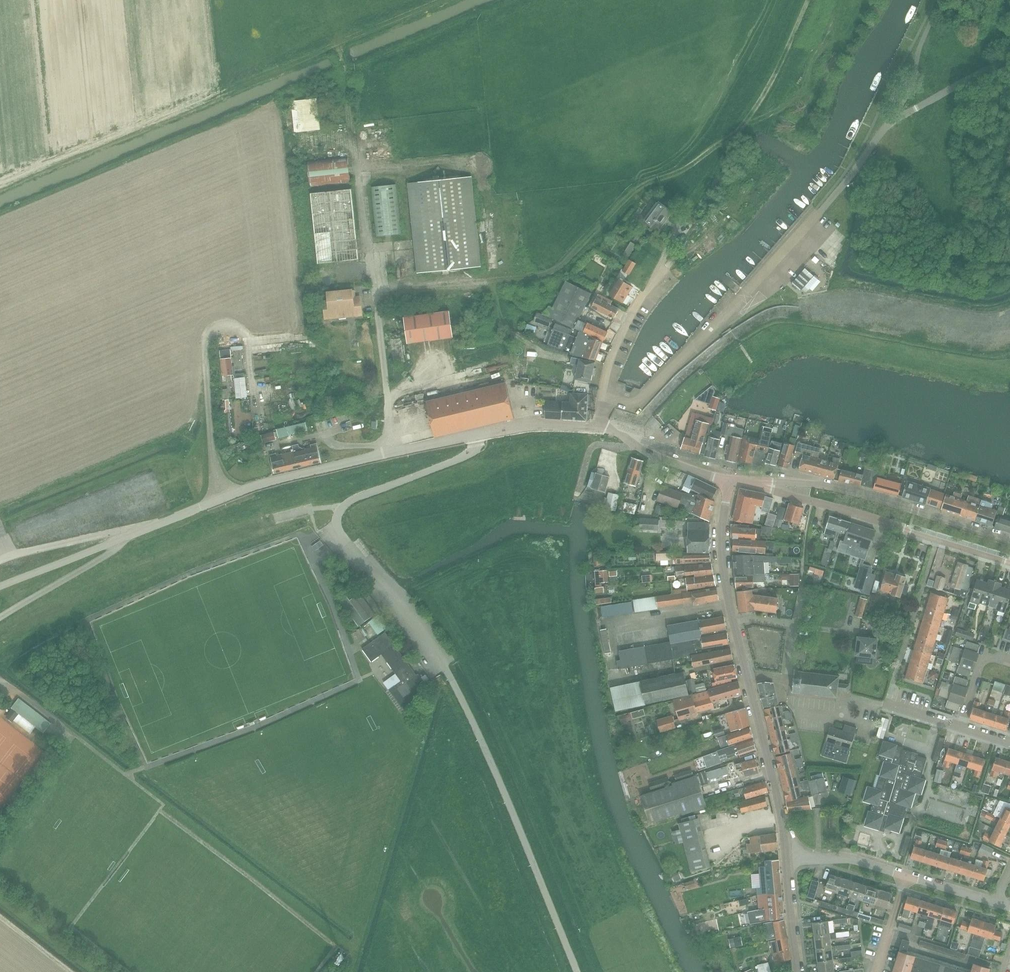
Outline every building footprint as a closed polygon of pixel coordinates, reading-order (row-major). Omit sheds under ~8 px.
[(295,132),(307,130),(320,129),(317,98),(303,100),(292,101),(295,132)] [(310,187),(351,182),(348,157),(307,161),(310,187)] [(481,266),(472,176),(408,183),(418,273),(481,266)] [(396,185),(371,187),(376,236),(401,234),(396,185)] [(319,263),(338,261),(359,259),(352,189),(311,193),(319,263)] [(645,221),(649,224),(658,230),(672,211),(659,202),(645,221)] [(631,241),(623,254),(629,257),(637,245),(631,241)] [(630,259),(623,271),(630,274),(636,263),(630,259)] [(578,270),(575,275),(581,278),(584,273),(578,270)] [(805,271),(792,286),(801,294),(806,288),(810,291),(818,282),(805,271)] [(547,315),(553,318),(574,328),(592,293),(588,291),(590,288),(578,282),(578,281),(569,276),(567,281),(566,280),(553,307),(549,305),(544,312),(543,313),(547,315)] [(633,287),(631,286),(619,279),(610,294),(623,302),(633,287)] [(329,300),(324,300),(326,312),(326,317),(331,316),(339,316),(339,318),(339,319),(339,320),(348,319),(347,318),(347,317),(347,315),(358,313),(362,313),(360,299),(357,299),(357,297),(353,297),(352,289),(338,291),(328,292),(329,300)] [(592,307),(615,318),(620,308),(612,304),(613,300),(599,293),(592,307)] [(407,344),(454,337),(450,311),(404,317),(407,344)] [(550,327),(553,318),(547,315),(537,312),(534,321),(550,327)] [(579,320),(575,328),(584,332),(603,341),(608,331),(588,322),(588,324),(579,320)] [(572,353),(596,360),(603,341),(584,332),(580,331),(579,334),(572,332),(573,330),(556,323),(554,328),(553,332),(545,329),(543,337),(550,340),(548,344),(572,353)] [(401,337),(391,339),(394,363),(405,362),(401,337)] [(220,350),(223,376),(223,381),(232,380),(232,378),(233,378),(232,375),(235,375),(235,374),(234,374),(233,357),(232,357),(231,349),(220,350)] [(427,400),(433,426),(435,437),(515,418),(506,383),(517,380),(510,355),(510,354),(463,365),(469,390),(427,400)] [(575,378),(591,382),(595,362),(572,356),(570,363),(578,365),(575,378)] [(237,398),(248,397),(245,373),(235,374),(235,375),(237,398)] [(562,383),(560,388),(562,389),(569,392),(571,387),(562,383)] [(230,399),(229,399),(228,389),(222,390),(223,400),(222,400),(224,423),(232,422),(230,399)] [(710,404),(709,407),(716,410),(720,398),(715,390),(715,391),(713,396),(710,404)] [(546,400),(546,415),(546,418),(587,421),(589,393),(571,392),(570,401),(546,400)] [(685,437),(682,448),(700,453),(705,454),(710,437),(710,433),(711,431),(711,429),(712,425),(708,424),(710,417),(699,414),(697,421),(692,439),(685,437)] [(308,430),(306,422),(277,429),(279,439),(292,436),(291,434),(308,430)] [(728,453),(727,460),(737,462),(745,429),(736,427),(737,424),(724,422),(721,434),(732,436),(730,444),(728,443),(726,452),(728,453)] [(745,436),(739,461),(761,465),(763,457),(767,458),(768,453),(771,441),(773,442),(773,440),(775,441),(776,434),(772,434),(772,433),(773,428),(764,427),(763,431),(761,440),(745,436)] [(705,455),(715,458),(720,439),(721,434),(711,431),(710,433),(710,437),(705,454),(705,455)] [(274,432),(261,435),(263,443),(276,440),(274,432)] [(785,442),(779,465),(788,468),(797,438),(792,437),(791,436),(789,443),(785,442)] [(803,457),(799,470),(815,474),(819,457),(822,448),(799,441),(795,455),(803,457)] [(840,441),(838,448),(846,450),(848,444),(840,441)] [(294,450),(298,467),(310,464),(306,449),(304,449),(300,447),(299,444),(293,446),(294,450)] [(306,449),(310,464),(321,462),(317,444),(311,445),(311,448),(306,449)] [(776,465),(777,464),(781,450),(770,447),(766,462),(776,465)] [(283,454),(287,470),(298,467),(294,450),(292,450),(292,452),(283,454)] [(270,455),(275,473),(287,470),(283,454),(278,456),(277,453),(273,454),(270,455)] [(819,457),(815,474),(834,479),(839,480),(842,469),(838,468),(840,458),(834,456),(833,461),(819,457)] [(643,461),(632,457),(625,482),(636,485),(640,472),(643,461)] [(842,469),(839,480),(854,484),(860,485),(861,484),(868,486),(873,488),(874,488),(876,481),(877,476),(878,471),(872,469),(865,468),(863,474),(842,468),(842,469)] [(593,472),(588,485),(589,486),(592,487),(594,488),(606,491),(611,476),(607,474),(597,471),(596,473),(593,472)] [(718,488),(689,474),(684,485),(713,499),(718,488)] [(876,481),(874,488),(899,494),(902,483),(877,476),(876,481)] [(908,480),(903,496),(902,496),(926,504),(941,508),(945,493),(931,488),(932,488),(908,480)] [(658,501),(678,508),(685,510),(684,512),(688,514),(689,511),(691,512),(710,521),(715,501),(699,493),(699,495),(691,493),(684,492),(663,485),(658,501)] [(740,488),(733,520),(753,523),(757,505),(763,506),(762,510),(769,513),(774,498),(765,496),(766,493),(740,488)] [(996,490),(994,496),(1001,498),(1003,492),(996,490)] [(616,510),(619,493),(609,491),(606,508),(616,510)] [(947,493),(942,508),(941,510),(964,517),(967,508),(965,507),(968,499),(962,498),(963,494),(955,492),(954,495),(947,493)] [(967,508),(964,517),(975,520),(980,504),(982,499),(969,495),(968,499),(965,507),(967,508)] [(980,504),(975,520),(992,526),(997,509),(991,507),(993,503),(985,500),(983,505),(980,504)] [(625,501),(623,510),(635,513),(637,503),(625,501)] [(777,518),(775,525),(781,527),(783,520),(785,520),(785,519),(793,522),(792,526),(798,528),(799,523),(804,507),(790,503),(788,508),(781,506),(777,518)] [(655,513),(664,515),(666,507),(657,505),(655,513)] [(999,506),(997,513),(1003,515),(1006,508),(999,506)] [(838,532),(846,534),(850,522),(830,515),(824,534),(836,538),(838,532)] [(995,527),(1009,531),(1009,519),(999,515),(995,527)] [(706,522),(688,522),(688,529),(688,552),(710,552),(710,528),(710,522),(706,522)] [(875,530),(851,522),(850,522),(846,534),(844,541),(841,540),(837,550),(865,559),(868,550),(869,550),(875,530)] [(733,538),(734,538),(761,540),(767,541),(767,540),(761,540),(761,531),(772,532),(772,527),(762,526),(762,528),(757,528),(750,527),(750,525),(733,524),(733,538)] [(734,538),(733,550),(766,553),(767,541),(761,540),(734,538)] [(313,546),(315,550),(316,551),(324,545),(321,540),(313,546)] [(828,566),(831,554),(835,541),(831,540),(829,548),(826,547),(821,564),(828,566)] [(662,553),(657,553),(657,559),(661,559),(667,559),(668,559),(670,559),(670,564),(676,563),(711,561),(710,555),(710,553),(710,552),(688,552),(675,552),(675,553),(662,553)] [(754,555),(733,555),(735,574),(736,574),(754,574),(765,574),(765,573),(766,573),(765,562),(776,562),(777,562),(777,557),(777,556),(754,555)] [(677,576),(678,578),(683,578),(683,576),(687,575),(695,574),(695,576),(686,577),(686,578),(695,577),(695,576),(714,574),(712,563),(676,566),(677,576)] [(959,587),(957,593),(967,596),(973,574),(972,574),(974,568),(959,563),(952,585),(959,587)] [(862,590),(871,593),(879,566),(870,564),(868,568),(862,589),(862,590)] [(810,566),(809,571),(815,573),(816,568),(817,567),(811,565),(810,566)] [(861,566),(854,586),(862,589),(868,568),(861,566)] [(821,586),(826,570),(821,569),(817,582),(807,580),(806,584),(816,587),(817,585),(821,586)] [(596,587),(602,586),(603,586),(603,583),(608,582),(607,574),(607,570),(595,571),(596,587)] [(887,571),(881,590),(891,593),(901,597),(902,592),(907,594),(909,586),(904,584),(907,576),(898,574),(897,574),(887,571)] [(688,589),(716,585),(714,574),(695,576),(695,577),(686,578),(688,589)] [(754,574),(736,574),(736,577),(737,587),(752,587),(754,587),(766,587),(765,581),(765,574),(754,574)] [(799,574),(790,574),(790,579),(790,586),(799,586),(799,581),(799,574)] [(938,575),(934,587),(942,590),(946,578),(938,575)] [(977,579),(970,602),(968,607),(976,609),(977,604),(978,603),(979,604),(986,582),(977,579)] [(978,603),(977,604),(979,604),(980,603),(988,605),(996,581),(989,579),(988,582),(986,582),(979,604),(978,603)] [(996,581),(988,605),(996,608),(996,609),(998,610),(996,609),(1003,587),(1001,586),(1002,583),(996,581)] [(633,600),(633,601),(635,612),(658,609),(658,607),(694,601),(694,604),(720,599),(718,587),(692,591),(688,592),(682,592),(682,588),(672,590),(673,594),(657,596),(633,600)] [(998,610),(1005,612),(1009,597),(1009,589),(1003,587),(996,609),(998,610)] [(738,591),(739,604),(740,612),(756,611),(755,609),(776,612),(778,597),(758,594),(758,588),(753,589),(738,591)] [(931,592),(927,606),(944,611),(948,597),(931,592)] [(359,626),(365,621),(376,614),(362,594),(351,602),(347,597),(341,603),(359,626)] [(862,617),(867,599),(861,597),(856,615),(862,617)] [(603,617),(634,612),(632,601),(601,606),(603,617)] [(927,606),(923,620),(940,625),(944,611),(927,606)] [(370,621),(379,634),(389,626),(380,614),(370,621)] [(619,669),(673,659),(674,659),(680,657),(698,654),(697,649),(730,643),(725,616),(701,620),(700,619),(668,625),(671,641),(620,650),(621,660),(617,660),(619,669)] [(923,620),(919,634),(936,639),(940,625),(923,620)] [(611,652),(606,628),(601,629),(606,653),(611,652)] [(947,628),(945,637),(950,639),(951,639),(953,630),(947,628)] [(968,631),(958,628),(955,635),(966,638),(968,631)] [(372,661),(382,654),(395,645),(386,632),(363,649),(372,661)] [(919,634),(915,649),(932,654),(936,639),(919,634)] [(858,637),(856,655),(857,655),(856,663),(873,665),(873,657),(875,657),(877,639),(858,637)] [(954,646),(952,653),(977,661),(979,655),(977,654),(980,645),(967,641),(964,649),(954,646)] [(402,681),(389,690),(403,708),(423,694),(419,688),(426,683),(430,680),(426,674),(422,677),(419,673),(417,675),(395,645),(382,654),(402,681)] [(694,666),(733,659),(731,648),(692,655),(694,666)] [(915,649),(910,664),(927,669),(932,654),(915,649)] [(973,667),(975,668),(977,661),(952,653),(950,660),(960,664),(957,672),(970,676),(973,667)] [(714,669),(716,682),(712,683),(713,688),(733,682),(732,681),(732,678),(737,677),(735,664),(714,669)] [(910,664),(906,678),(923,683),(927,669),(910,664)] [(839,676),(795,670),(795,677),(794,680),(794,684),(793,691),(837,697),(838,690),(849,691),(850,684),(839,683),(839,676)] [(676,673),(664,676),(669,698),(689,694),(689,693),(686,680),(684,672),(684,671),(677,673),(676,673)] [(945,671),(943,678),(949,679),(951,673),(945,671)] [(940,680),(937,687),(940,688),(966,696),(968,690),(966,689),(969,680),(956,676),(953,684),(940,680)] [(694,678),(687,680),(690,693),(697,691),(696,687),(696,686),(696,684),(694,678)] [(982,680),(980,688),(986,689),(988,682),(982,680)] [(740,695),(742,694),(739,681),(733,682),(713,688),(693,695),(693,694),(674,699),(679,719),(698,714),(698,712),(714,707),(713,702),(736,696),(736,697),(740,696),(740,695)] [(758,683),(764,707),(779,704),(774,683),(766,682),(758,683)] [(962,702),(964,703),(966,696),(940,688),(937,687),(937,688),(941,689),(939,695),(949,699),(946,707),(959,711),(962,702)] [(11,708),(43,733),(51,723),(19,698),(11,708)] [(986,710),(982,722),(994,726),(997,714),(992,712),(996,700),(990,698),(986,710)] [(973,707),(970,716),(970,718),(982,722),(986,710),(979,708),(981,702),(976,700),(974,707),(973,707)] [(764,709),(767,721),(783,717),(780,705),(764,709)] [(731,731),(750,725),(746,708),(725,713),(731,731)] [(994,726),(1006,730),(1009,718),(1009,716),(1009,711),(1006,710),(1004,716),(997,714),(994,726)] [(625,714),(620,715),(620,716),(622,722),(622,723),(628,721),(631,720),(631,719),(631,718),(630,714),(629,714),(626,715),(625,714)] [(676,728),(673,715),(657,719),(661,732),(676,728)] [(767,721),(770,732),(785,729),(783,717),(767,721)] [(849,747),(852,739),(854,734),(855,734),(857,728),(845,724),(843,730),(831,726),(822,755),(846,762),(851,748),(849,747)] [(723,727),(714,731),(716,738),(718,737),(726,735),(723,727)] [(730,744),(753,736),(751,727),(726,735),(718,737),(721,747),(730,744)] [(770,732),(773,742),(788,739),(785,729),(770,732)] [(940,736),(935,751),(933,760),(938,762),(945,738),(940,736)] [(725,747),(717,750),(717,751),(721,759),(740,753),(741,756),(757,750),(753,738),(725,747)] [(773,742),(775,754),(791,750),(788,739),(773,742)] [(869,810),(867,818),(864,825),(880,830),(880,827),(892,830),(900,833),(906,811),(910,812),(916,793),(922,794),(926,779),(921,777),(927,758),(912,754),(913,752),(903,749),(903,747),(898,745),(898,744),(883,740),(880,755),(881,755),(880,759),(884,761),(880,775),(877,774),(873,787),(868,785),(863,801),(873,804),(871,811),(869,810)] [(945,759),(943,766),(949,767),(951,761),(957,763),(961,751),(949,747),(945,759)] [(709,754),(704,756),(705,759),(708,767),(722,762),(721,759),(717,751),(714,752),(709,754)] [(964,765),(969,767),(973,755),(961,751),(957,763),(953,776),(960,778),(964,765)] [(776,756),(779,767),(794,764),(791,753),(776,756)] [(969,767),(976,769),(974,775),(979,777),(981,770),(982,770),(985,759),(973,755),(969,767)] [(991,775),(996,777),(998,771),(1009,774),(1009,761),(996,757),(993,768),(993,769),(991,775)] [(757,758),(741,762),(735,764),(737,769),(743,768),(745,776),(760,772),(759,770),(760,770),(759,766),(758,766),(757,758)] [(779,767),(781,778),(797,775),(794,764),(779,767)] [(709,780),(729,774),(727,766),(706,772),(709,780)] [(676,780),(691,775),(694,774),(692,768),(674,774),(676,780)] [(938,769),(935,781),(941,783),(944,770),(938,769)] [(705,771),(699,773),(703,785),(709,783),(705,771)] [(812,779),(809,780),(809,781),(812,795),(820,793),(828,790),(825,776),(824,777),(823,773),(812,776),(812,779)] [(707,806),(707,807),(726,801),(724,793),(705,799),(697,775),(672,783),(673,784),(641,795),(650,823),(682,812),(683,814),(707,806)] [(781,778),(784,789),(799,786),(797,775),(781,778)] [(670,784),(668,776),(649,783),(651,790),(670,784)] [(839,789),(838,791),(851,795),(856,779),(843,776),(839,789)] [(746,798),(765,793),(769,792),(766,781),(734,790),(736,797),(740,796),(740,794),(745,792),(746,798)] [(784,789),(787,801),(802,798),(801,797),(809,796),(809,795),(812,795),(809,781),(811,790),(804,792),(805,796),(802,797),(799,786),(784,789)] [(984,783),(981,792),(989,794),(991,786),(984,783)] [(740,802),(742,812),(768,806),(765,796),(740,802)] [(787,801),(789,810),(812,808),(809,796),(801,797),(802,798),(787,801)] [(1009,823),(1009,803),(1000,800),(996,809),(1003,812),(1000,817),(995,815),(989,811),(990,810),(983,807),(982,809),(984,810),(984,811),(1009,823)] [(995,828),(1006,835),(1009,826),(1009,823),(984,811),(982,815),(985,816),(985,817),(992,820),(993,820),(998,822),(995,828)] [(691,871),(711,866),(698,818),(690,820),(689,816),(682,818),(683,822),(679,823),(680,829),(673,831),(676,844),(684,842),(691,871)] [(1000,846),(1006,835),(995,828),(992,835),(985,832),(983,837),(984,837),(983,840),(988,842),(989,840),(1000,846)] [(744,853),(779,848),(776,833),(750,836),(751,843),(747,843),(748,848),(743,849),(744,853)] [(911,857),(923,861),(926,849),(921,847),(923,840),(917,839),(915,846),(911,857)] [(994,849),(983,844),(979,850),(991,856),(994,849)] [(900,855),(905,856),(908,848),(903,846),(900,855)] [(963,860),(960,872),(972,876),(975,864),(968,862),(972,848),(967,847),(965,854),(963,860)] [(926,849),(923,861),(935,864),(939,853),(926,849)] [(939,853),(935,864),(949,869),(953,857),(944,854),(939,853)] [(953,857),(949,869),(960,872),(963,860),(953,857)] [(761,887),(757,887),(758,895),(758,894),(782,893),(779,859),(765,860),(766,866),(759,866),(761,887)] [(975,864),(972,876),(984,879),(988,868),(987,868),(989,861),(984,859),(983,861),(977,859),(975,864)] [(830,874),(825,889),(838,893),(843,878),(830,874)] [(843,878),(838,893),(846,895),(845,898),(849,900),(850,896),(855,881),(843,878)] [(812,879),(810,888),(817,890),(820,881),(812,879)] [(694,880),(684,883),(686,889),(696,886),(694,880)] [(855,881),(850,896),(863,900),(868,885),(855,881)] [(868,885),(863,900),(870,902),(869,906),(874,908),(880,889),(868,885)] [(880,889),(874,908),(876,904),(888,908),(892,893),(880,889)] [(758,894),(758,895),(759,909),(783,906),(782,893),(758,894)] [(905,908),(903,914),(903,916),(908,918),(911,910),(917,911),(920,900),(908,896),(905,908)] [(920,900),(917,911),(923,913),(922,917),(928,919),(929,915),(933,903),(920,900)] [(822,901),(820,905),(833,909),(834,904),(822,901)] [(929,915),(928,919),(925,927),(929,929),(932,929),(933,925),(933,924),(935,917),(941,919),(945,907),(933,903),(929,915)] [(834,904),(833,909),(846,913),(848,909),(834,904)] [(759,909),(748,912),(750,923),(760,922),(784,917),(783,906),(759,909)] [(945,907),(941,919),(948,921),(946,927),(951,929),(953,923),(957,911),(945,907)] [(872,916),(870,920),(883,924),(884,920),(872,916)] [(922,917),(918,931),(924,933),(924,931),(924,930),(925,927),(928,919),(922,917)] [(963,920),(961,927),(968,930),(968,931),(975,933),(973,938),(978,939),(984,921),(972,917),(971,922),(963,920)] [(771,940),(771,941),(777,939),(788,938),(784,919),(764,923),(767,940),(776,938),(776,939),(771,940)] [(813,922),(815,935),(831,933),(829,920),(813,922)] [(984,921),(978,939),(984,941),(985,936),(992,938),(993,937),(1000,940),(1002,932),(995,930),(997,925),(984,921)] [(900,922),(898,929),(911,933),(913,926),(900,922)] [(815,935),(816,948),(832,946),(831,938),(837,938),(837,937),(850,936),(849,931),(831,933),(815,935)] [(729,938),(731,947),(743,945),(741,936),(729,938)] [(784,960),(791,958),(792,958),(788,938),(777,939),(771,941),(776,967),(785,965),(784,960)] [(971,946),(969,953),(973,954),(979,956),(981,949),(982,950),(984,941),(978,939),(973,938),(970,946),(971,946)] [(893,971),(989,971),(990,968),(974,964),(973,967),(972,970),(967,968),(955,965),(941,961),(926,956),(913,952),(907,950),(910,941),(903,939),(902,944),(900,948),(893,971)] [(953,941),(951,948),(957,950),(959,943),(953,941)] [(816,948),(818,961),(834,959),(832,946),(816,948)] [(819,971),(832,971),(835,971),(834,959),(818,961),(819,971)]
